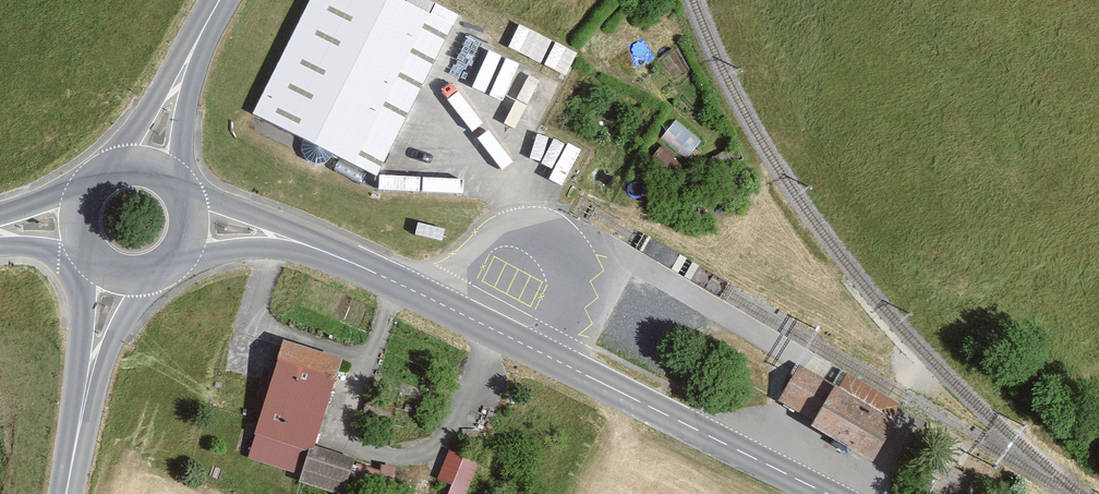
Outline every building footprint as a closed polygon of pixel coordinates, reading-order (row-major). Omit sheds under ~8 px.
[(398,0),(306,0),(251,117),(375,179),(449,27),(398,0)] [(532,65),(515,102),(543,115),(560,78),(532,65)] [(674,120),(664,137),(691,152),(701,135),(674,120)] [(343,365),(283,346),(249,459),(295,475),(302,454),(310,453),(314,453),(315,450),(343,365)] [(801,368),(780,404),(817,425),(813,433),(875,469),(900,422),(893,418),(836,387),(801,368)] [(836,387),(893,418),(901,406),(845,373),(836,387)] [(310,453),(300,487),(326,493),(392,493),(395,470),(380,469),(379,474),(354,466),(356,463),(315,450),(314,453),(310,453)] [(450,452),(438,482),(451,488),(449,493),(467,493),(480,465),(450,452)]
